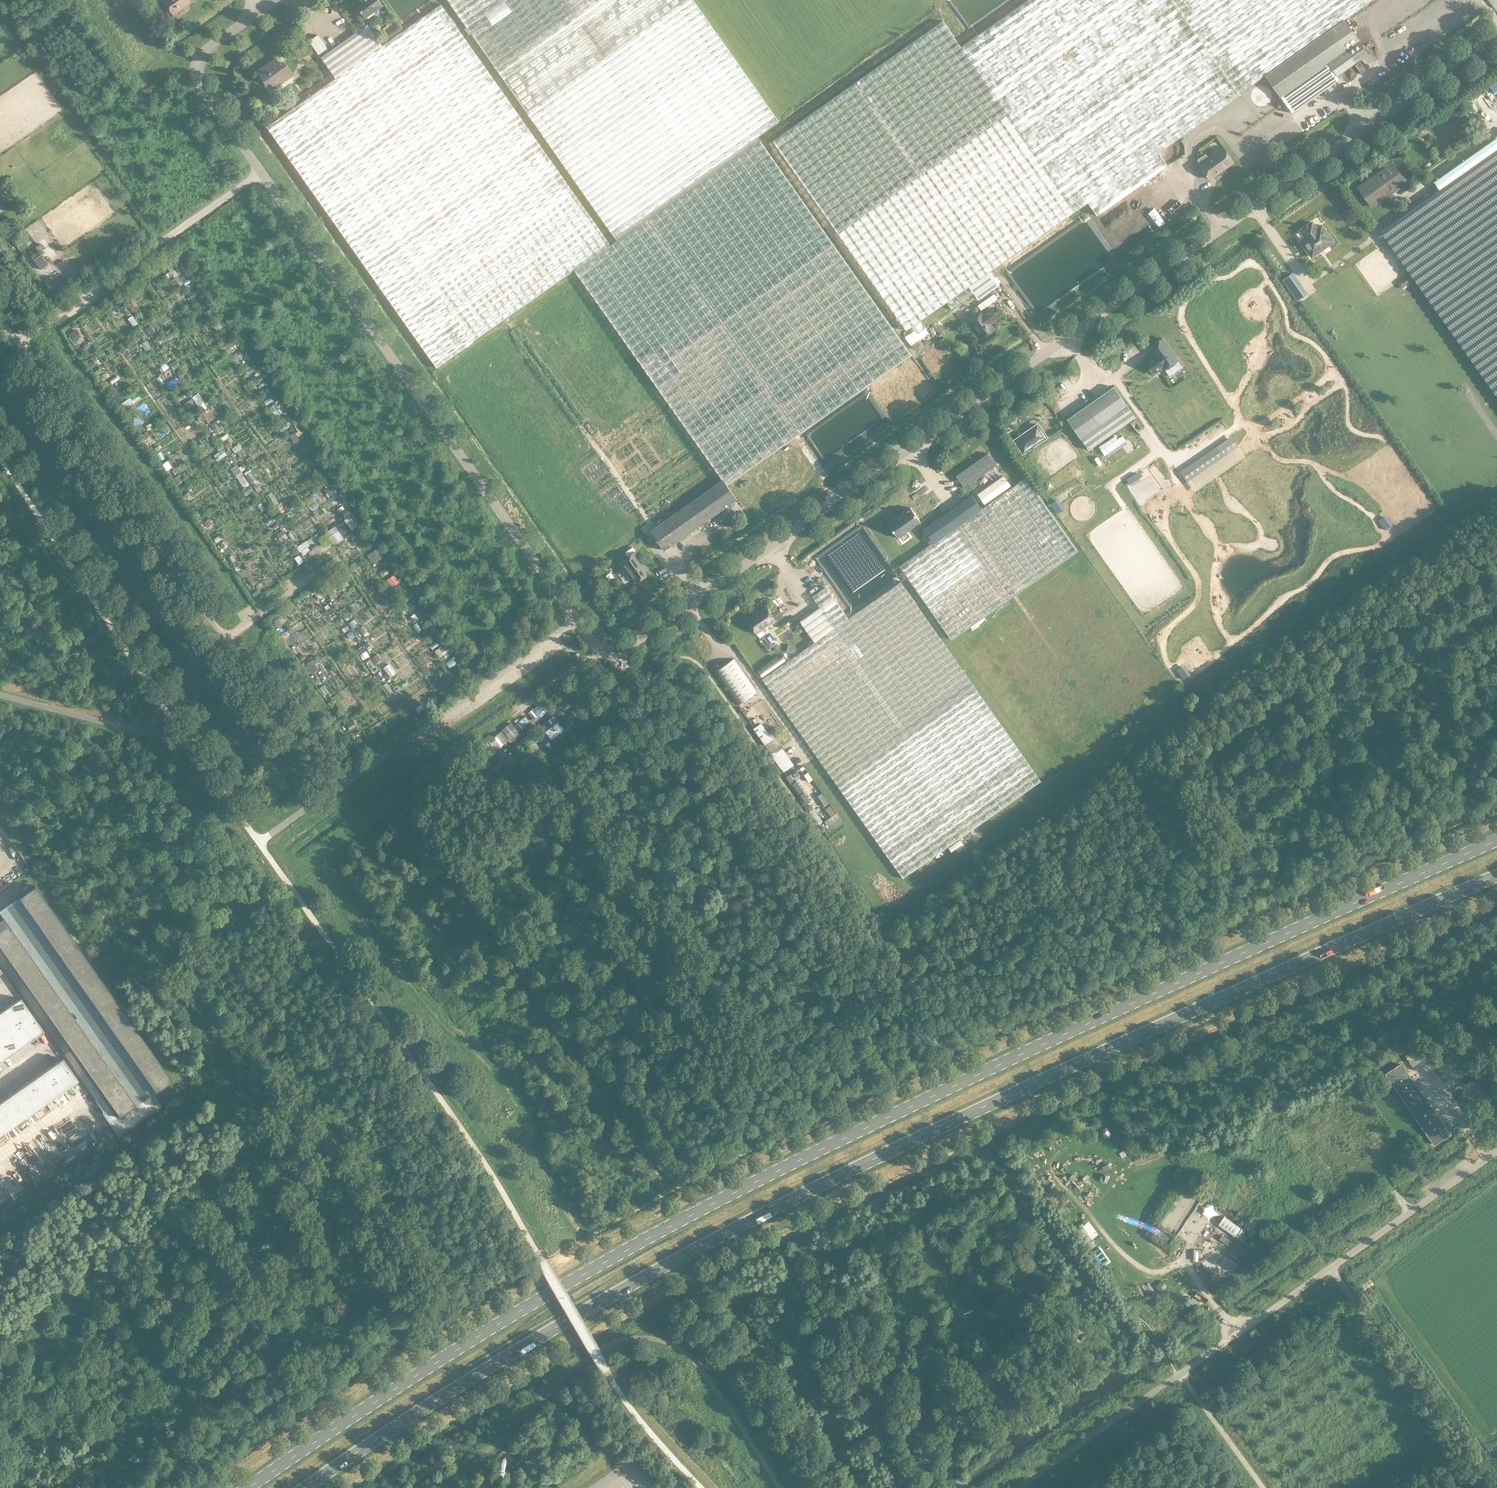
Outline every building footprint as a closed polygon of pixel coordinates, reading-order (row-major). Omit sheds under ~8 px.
[(174,13),(191,1),(190,0),(164,0),(174,13)] [(357,4),(366,17),(383,5),(380,0),(362,0),(362,1),(357,4)] [(556,153),(615,237),(758,136),(779,121),(720,38),(693,0),(448,0),(556,153)] [(961,46),(1076,208),(1085,222),(1159,169),(1150,156),(1239,93),(1173,0),(1026,0),(961,46)] [(1239,93),(1265,75),(1280,96),(1292,112),(1339,79),(1337,76),(1368,54),(1344,19),(1350,15),(1371,0),(1173,0),(1239,93)] [(336,78),(304,101),(267,126),(437,367),(473,342),(575,270),(611,245),(441,4),(382,45),(368,24),(321,57),(336,78)] [(942,20),(772,139),(905,328),(946,300),(950,307),(972,291),(977,298),(992,287),(996,284),(987,271),(1076,208),(961,46),(942,20)] [(275,87),(293,75),(285,62),(284,63),(287,67),(284,69),(276,58),(258,71),(267,83),(271,81),(275,87)] [(1473,111),(1466,115),(1470,121),(1477,116),(1473,111)] [(611,245),(575,270),(723,479),(650,530),(664,550),(737,499),(726,484),(911,354),(758,136),(615,237),(617,240),(611,245)] [(1433,181),(1439,189),(1380,231),(1496,397),(1496,136),(1433,181)] [(1200,157),(1193,163),(1196,168),(1195,169),(1204,182),(1204,181),(1207,178),(1208,179),(1218,172),(1217,171),(1220,169),(1221,170),(1228,165),(1219,151),(1204,162),(1200,157)] [(1391,162),(1356,186),(1371,207),(1406,182),(1391,162)] [(1307,225),(1305,226),(1300,230),(1305,237),(1300,240),(1312,256),(1333,241),(1321,225),(1317,228),(1312,222),(1307,225)] [(40,254),(33,259),(40,269),(48,264),(40,254)] [(1300,284),(1289,291),(1296,301),(1307,294),(1300,284)] [(995,293),(978,305),(981,309),(998,297),(995,293)] [(970,321),(982,338),(994,329),(990,323),(992,321),(993,321),(999,317),(992,307),(983,314),(982,312),(970,321)] [(1151,357),(1145,361),(1154,374),(1163,368),(1164,369),(1178,360),(1163,338),(1149,348),(1155,356),(1152,358),(1151,357)] [(1067,419),(1089,450),(1135,417),(1113,386),(1067,419)] [(1038,424),(1015,439),(1024,454),(1047,438),(1038,424)] [(1236,442),(1185,478),(1189,484),(1240,448),(1236,442)] [(965,469),(972,479),(983,471),(987,476),(998,468),(988,453),(965,469)] [(984,504),(1011,485),(1004,475),(977,494),(984,504)] [(929,545),(900,566),(952,640),(1078,551),(1026,477),(981,509),(972,495),(920,532),(929,545)] [(614,501),(609,494),(603,498),(608,505),(614,501)] [(911,507),(888,523),(898,537),(921,521),(911,507)] [(725,511),(720,515),(724,520),(729,516),(725,511)] [(636,582),(650,572),(644,563),(643,564),(641,561),(642,560),(636,551),(621,561),(636,582)] [(763,678),(903,878),(1041,781),(901,581),(848,618),(826,587),(812,597),(819,607),(800,621),(815,642),(763,678)] [(766,606),(747,620),(756,633),(776,620),(766,606)] [(783,655),(758,672),(762,678),(787,660),(783,655)] [(739,705),(758,692),(734,658),(716,671),(739,705)] [(172,1080),(35,885),(19,897),(156,1091),(172,1080)] [(0,918),(0,946),(3,951),(7,957),(11,962),(15,967),(18,972),(22,977),(26,983),(29,988),(33,993),(37,998),(40,1004),(44,1009),(48,1014),(51,1019),(59,1030),(62,1035),(66,1040),(70,1045),(73,1051),(77,1056),(81,1061),(85,1066),(88,1072),(92,1077),(96,1082),(99,1087),(103,1093),(107,1098),(110,1103),(114,1108),(120,1116),(136,1105),(130,1097),(127,1092),(123,1086),(119,1081),(116,1076),(112,1071),(108,1065),(105,1060),(101,1055),(97,1050),(93,1044),(90,1039),(86,1034),(82,1029),(79,1023),(75,1018),(68,1008),(64,1003),(60,997),(57,992),(53,987),(49,982),(46,976),(42,971),(38,966),(35,961),(31,955),(27,950),(23,945),(20,940),(16,935),(12,929),(9,924),(3,916),(0,918)] [(21,998),(9,1006),(20,1023),(32,1014),(21,998)] [(0,1012),(0,1020),(8,1031),(20,1023),(9,1006),(0,1012)] [(32,1014),(20,1023),(32,1039),(44,1030),(32,1014)] [(20,1023),(8,1031),(19,1048),(32,1039),(20,1023)] [(0,1037),(0,1046),(7,1056),(19,1048),(8,1031),(0,1037)] [(63,1058),(48,1068),(63,1090),(78,1079),(63,1058)] [(1449,1134),(1401,1064),(1387,1073),(1435,1143),(1449,1134)] [(48,1068),(35,1077),(51,1099),(63,1090),(48,1068)] [(1351,1076),(1339,1084),(1362,1117),(1374,1108),(1351,1076)] [(35,1077),(23,1086),(38,1107),(51,1099),(35,1077)] [(23,1086),(11,1094),(26,1116),(38,1107),(23,1086)] [(0,1102),(0,1105),(14,1125),(26,1116),(11,1094),(0,1102)] [(2,1133),(14,1125),(0,1105),(0,1131),(2,1133)] [(1385,1123),(1381,1126),(1387,1136),(1391,1133),(1385,1123)] [(1376,1129),(1372,1132),(1379,1142),(1383,1139),(1376,1129)] [(1379,1183),(1369,1190),(1372,1194),(1382,1187),(1379,1183)] [(1172,1241),(1177,1235),(1204,1195),(1203,1194),(1201,1196),(1185,1185),(1158,1225),(1175,1237),(1172,1241)] [(1240,1226),(1224,1215),(1218,1223),(1234,1234),(1240,1226)] [(1222,1235),(1220,1239),(1228,1245),(1231,1241),(1222,1235)] [(1237,1243),(1233,1248),(1241,1255),(1245,1249),(1237,1243)]
